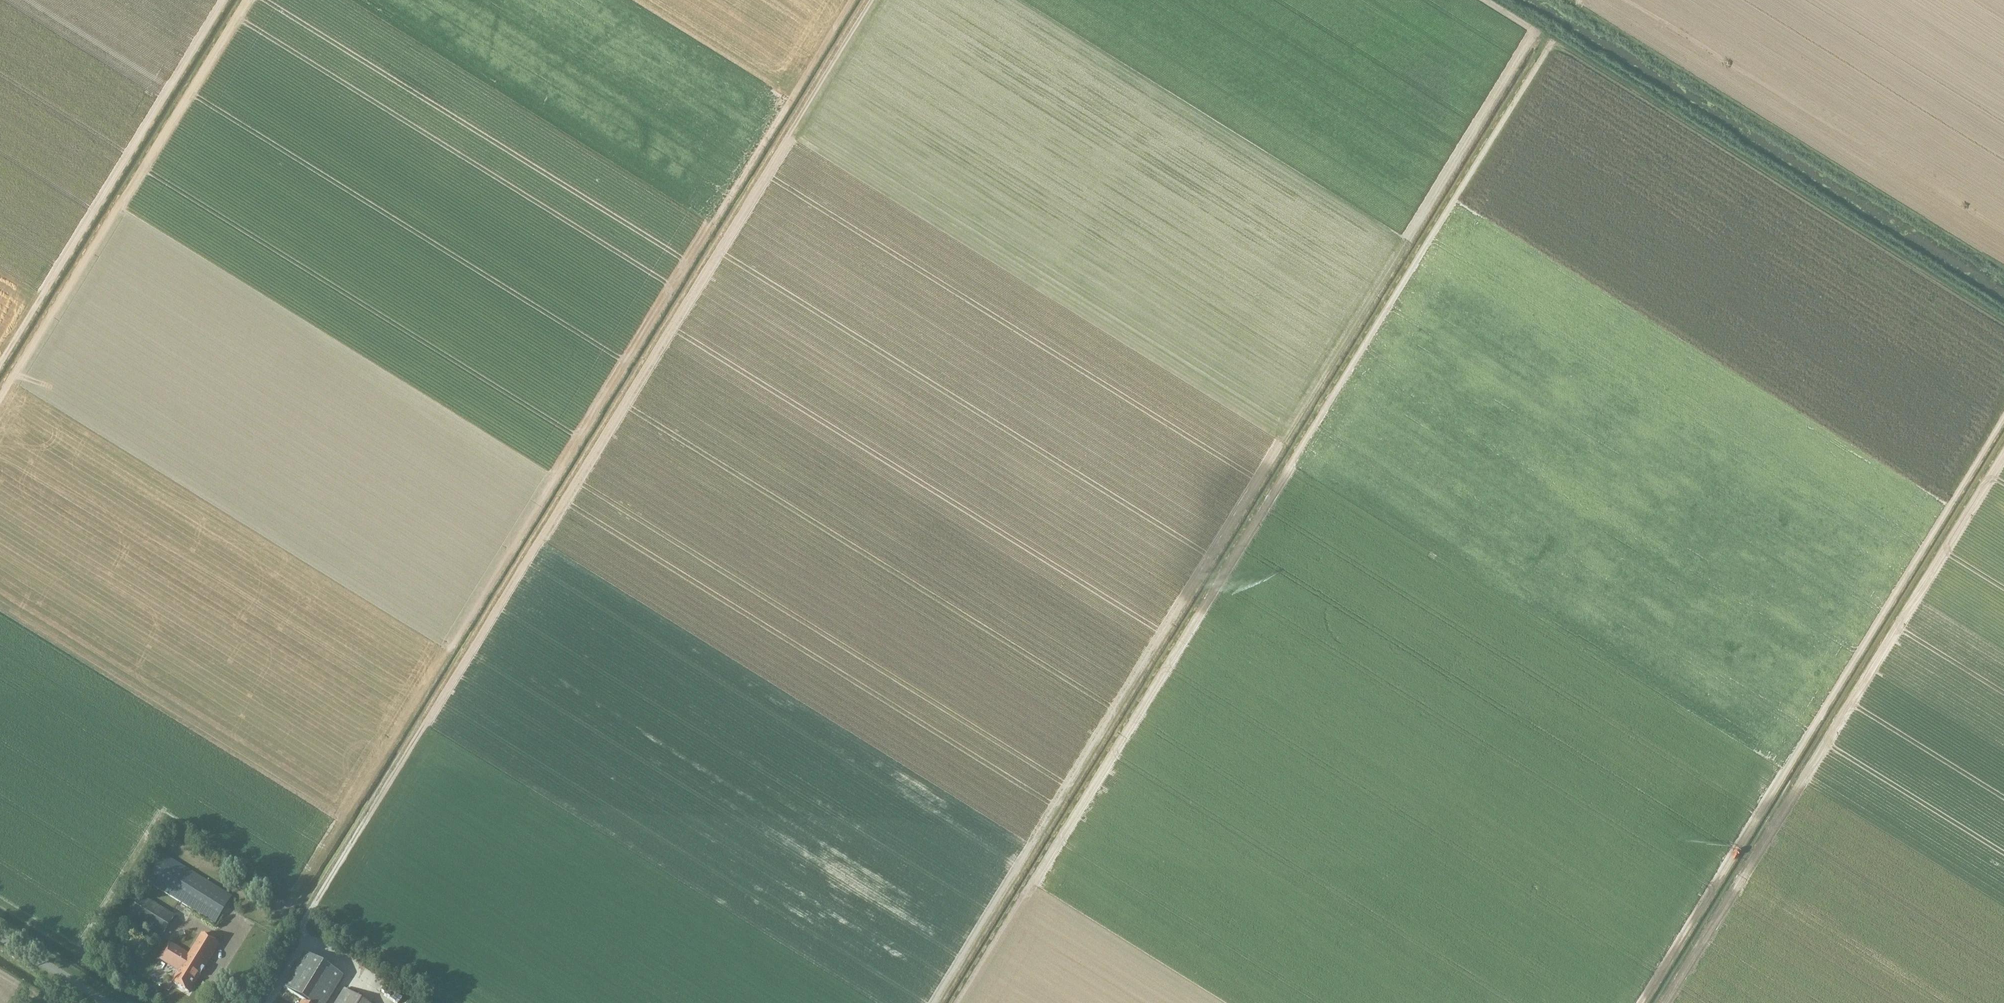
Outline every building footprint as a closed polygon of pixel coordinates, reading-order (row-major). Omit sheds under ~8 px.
[(145,882),(214,923),(231,896),(162,854),(145,882)] [(162,937),(174,916),(138,894),(125,915),(162,937)] [(189,992),(218,944),(201,934),(188,955),(168,943),(159,959),(178,970),(171,982),(189,992)] [(343,977),(304,953),(283,987),(308,1002),(327,1002),(343,977)] [(344,988),(335,1002),(368,1002),(344,988)] [(374,996),(385,1001),(388,995),(377,990),(374,996)]
